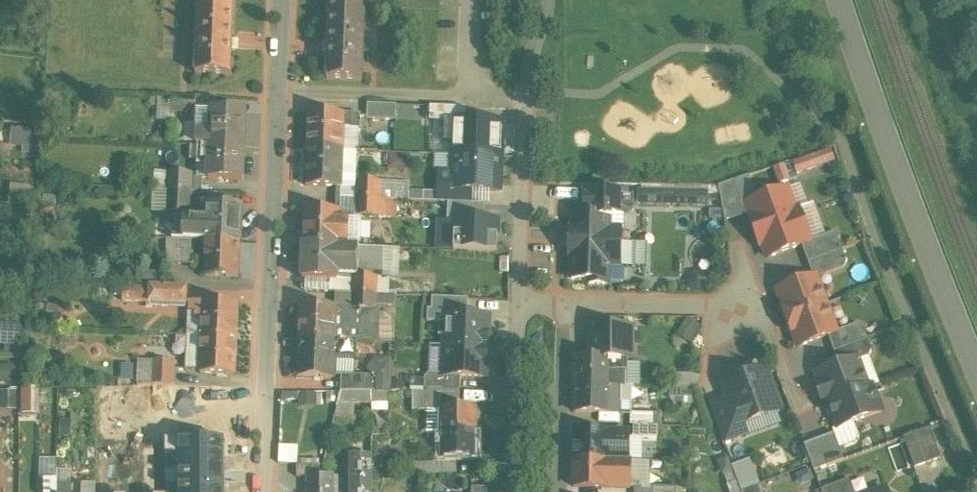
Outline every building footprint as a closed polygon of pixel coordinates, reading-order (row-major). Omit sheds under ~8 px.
[(198,11),(234,13),(235,0),(199,0),(198,11)] [(330,17),(366,18),(367,0),(331,0),(330,17)] [(234,13),(198,11),(196,73),(232,75),(234,13)] [(366,18),(330,17),(327,79),(363,80),(366,18)] [(196,98),(172,97),(172,111),(195,112),(197,112),(198,112),(198,111),(196,111),(196,98)] [(218,98),(196,97),(196,98),(196,111),(198,111),(218,111),(218,98)] [(397,105),(369,104),(368,119),(397,120),(397,105)] [(218,111),(198,111),(198,112),(197,112),(197,144),(210,145),(244,147),(246,113),(218,111)] [(345,113),(310,112),(308,149),(344,150),(344,127),(345,114),(345,113)] [(362,115),(345,114),(344,127),(361,128),(362,115)] [(13,126),(13,150),(39,150),(39,127),(13,126)] [(244,147),(210,145),(209,179),(243,181),(244,147)] [(344,150),(308,149),(307,186),(340,188),(342,188),(342,187),(344,150)] [(832,151),(794,165),(798,174),(835,161),(832,151)] [(501,157),(454,155),(453,173),(440,172),(439,189),(499,191),(501,157)] [(784,166),(776,169),(781,185),(789,182),(784,166)] [(774,171),(756,178),(760,187),(778,181),(774,171)] [(193,173),(167,172),(167,191),(192,192),(193,177),(193,173)] [(750,176),(719,186),(726,221),(752,212),(749,204),(759,200),(750,176)] [(202,177),(193,177),(192,192),(201,193),(202,177)] [(369,187),(342,187),(342,188),(340,188),(340,198),(346,199),(381,200),(382,182),(369,181),(369,187)] [(794,185),(800,204),(808,201),(803,183),(794,185)] [(759,200),(749,204),(752,212),(754,218),(751,219),(761,246),(764,245),(769,258),(803,246),(812,242),(812,241),(800,210),(815,204),(814,203),(796,210),(788,190),(759,200)] [(192,192),(167,191),(166,213),(191,214),(191,210),(192,192)] [(626,193),(586,191),(586,215),(610,216),(610,213),(626,214),(626,193)] [(201,193),(192,192),(191,210),(207,211),(207,206),(216,207),(217,193),(201,193)] [(494,192),(471,192),(471,203),(494,204),(494,192)] [(709,193),(639,192),(639,204),(709,205),(709,193)] [(381,200),(346,199),(346,208),(357,208),(357,217),(381,218),(381,200)] [(12,205),(0,204),(0,221),(10,223),(12,205)] [(194,219),(175,219),(171,223),(171,230),(175,234),(175,238),(174,238),(174,240),(194,241),(206,241),(240,243),(241,208),(216,207),(207,206),(207,211),(206,233),(200,233),(200,232),(198,229),(198,224),(194,219)] [(341,211),(306,209),(305,244),(340,246),(341,220),(341,211)] [(586,215),(574,215),(573,230),(571,230),(571,233),(573,233),(573,253),(570,253),(570,255),(573,256),(572,279),(590,280),(590,284),(620,284),(624,281),(624,269),(620,265),(621,230),(610,230),(610,216),(586,215)] [(497,221),(455,219),(454,250),(497,252),(498,235),(497,235),(497,221)] [(351,221),(341,220),(340,246),(350,246),(351,221)] [(836,232),(812,241),(812,242),(803,246),(809,263),(843,250),(836,232)] [(174,240),(167,240),(167,264),(193,265),(194,241),(174,240)] [(240,243),(206,241),(204,276),(238,277),(239,266),(240,266),(241,244),(240,244),(240,243)] [(340,246),(305,244),(303,279),(338,280),(338,269),(384,271),(385,248),(359,247),(359,246),(350,246),(340,246)] [(843,250),(809,263),(814,278),(815,279),(818,278),(845,268),(847,262),(843,250)] [(378,277),(354,276),(353,294),(377,295),(378,277)] [(814,278),(779,291),(787,312),(786,312),(788,319),(828,305),(818,278),(815,279),(814,278)] [(151,289),(124,287),(123,301),(150,303),(151,289)] [(187,288),(151,287),(151,289),(150,303),(187,304),(187,288)] [(377,295),(353,294),(353,309),(376,310),(377,310),(377,306),(377,295)] [(397,296),(377,295),(377,306),(396,307),(397,296)] [(238,304),(204,302),(203,337),(236,339),(238,304)] [(337,306),(302,305),(301,340),(335,342),(337,308),(337,306)] [(828,305),(788,319),(791,326),(792,326),(800,347),(829,336),(835,334),(834,333),(838,331),(828,305)] [(376,310),(353,309),(337,308),(335,342),(336,342),(379,343),(381,310),(377,310),(376,310)] [(448,319),(447,346),(488,348),(489,320),(448,319)] [(838,331),(834,333),(835,334),(829,336),(835,351),(868,339),(864,326),(858,324),(838,331)] [(0,325),(0,343),(20,344),(22,326),(0,325)] [(592,359),(627,359),(632,359),(632,328),(593,328),(592,359)] [(203,337),(190,337),(188,370),(201,371),(203,337)] [(236,339),(203,337),(201,371),(201,374),(235,375),(236,339)] [(868,339),(835,351),(840,366),(854,360),(855,362),(870,356),(872,350),(868,339)] [(301,340),(300,340),(299,376),(335,378),(336,342),(335,342),(301,340)] [(488,348),(447,346),(446,375),(445,376),(461,377),(486,378),(487,361),(486,361),(486,356),(488,356),(488,348)] [(627,387),(627,359),(592,359),(577,358),(577,385),(620,386),(627,387)] [(840,366),(818,374),(822,384),(817,385),(823,400),(826,399),(828,404),(869,389),(863,373),(858,370),(855,362),(854,360),(840,366)] [(153,362),(139,361),(139,385),(152,385),(152,384),(153,362)] [(175,362),(153,361),(153,362),(152,384),(174,385),(175,362)] [(18,382),(18,365),(0,365),(0,382),(18,382)] [(765,370),(725,385),(731,400),(740,426),(742,425),(780,411),(771,387),(773,384),(770,377),(767,376),(765,370)] [(461,377),(445,376),(446,375),(429,374),(425,379),(425,391),(461,391),(461,377)] [(378,375),(342,375),(341,392),(378,392),(378,375)] [(181,386),(157,385),(157,396),(180,397),(181,386)] [(620,386),(577,385),(576,412),(619,413),(620,386)] [(828,404),(828,405),(830,411),(832,410),(839,428),(883,412),(873,387),(869,389),(828,404)] [(25,388),(24,413),(37,414),(37,389),(25,388)] [(3,390),(3,410),(18,409),(17,390),(3,390)] [(461,391),(414,392),(414,411),(428,411),(435,411),(435,410),(444,410),(444,408),(461,408),(461,391)] [(230,400),(189,398),(189,399),(187,439),(187,440),(199,441),(228,442),(228,441),(228,440),(229,401),(230,401),(230,400)] [(731,400),(711,407),(724,441),(745,433),(742,425),(740,426),(731,400)] [(461,408),(444,408),(444,410),(443,434),(475,433),(476,408),(461,408)] [(435,410),(435,411),(428,411),(428,434),(443,434),(444,410),(435,410)] [(655,414),(631,413),(631,425),(655,426),(655,414)] [(945,424),(904,438),(915,468),(942,459),(931,430),(945,425),(945,424)] [(655,426),(634,426),(634,438),(658,438),(658,426),(655,426)] [(475,433),(443,434),(443,459),(475,458),(475,433)] [(629,434),(575,433),(575,459),(576,459),(631,460),(629,460),(629,434)] [(835,434),(805,445),(815,471),(845,460),(835,434)] [(199,441),(197,482),(215,483),(214,491),(230,491),(232,442),(228,442),(199,441)] [(169,442),(157,442),(157,464),(169,464),(169,442)] [(281,445),(281,463),(299,464),(300,446),(281,445)] [(351,456),(351,491),(373,491),(373,456),(351,456)] [(631,460),(576,459),(575,484),(575,486),(618,487),(618,477),(630,477),(631,460)] [(321,465),(298,465),(297,477),(309,477),(321,477),(321,465)] [(57,472),(48,472),(48,484),(57,484),(57,472)] [(755,475),(738,480),(742,491),(758,484),(755,475)] [(309,477),(309,491),(322,491),(321,477),(309,477)] [(321,477),(322,491),(334,491),(334,477),(321,477)] [(822,490),(822,491),(855,491),(850,479),(822,490)] [(178,481),(178,491),(214,491),(215,483),(197,482),(178,481)] [(82,483),(82,491),(96,491),(96,483),(82,483)]
